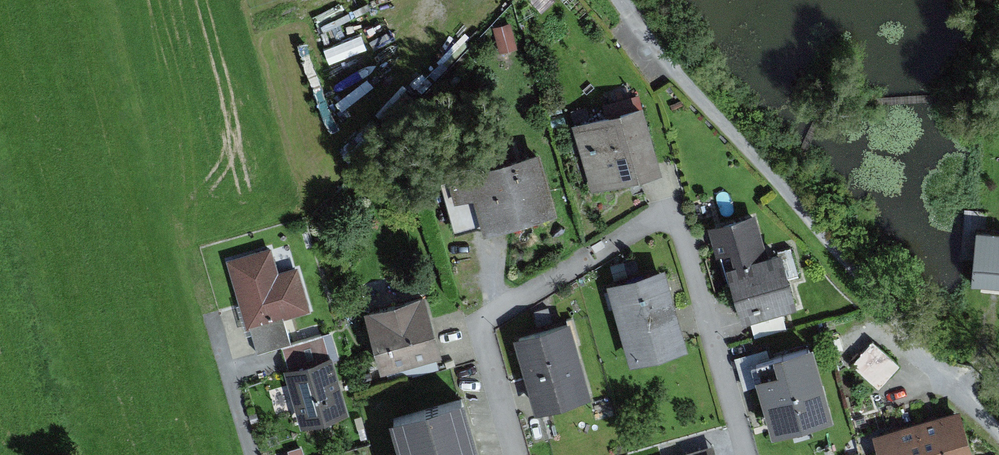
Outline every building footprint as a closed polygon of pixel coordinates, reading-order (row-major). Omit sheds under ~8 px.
[(643,99),(572,121),(593,188),(663,166),(643,99)] [(450,178),(444,179),(458,228),(482,222),(484,230),(555,211),(539,149),(449,173),(450,178)] [(758,210),(710,223),(722,265),(728,263),(744,318),(754,316),(759,334),(790,326),(787,314),(779,316),(777,307),(798,301),(782,247),(770,250),(758,210)] [(980,226),(977,258),(998,260),(998,228),(980,226)] [(272,246),(226,259),(246,327),(254,325),(260,347),(292,337),(287,321),(318,311),(304,264),(280,271),(272,246)] [(609,279),(631,360),(689,345),(667,263),(609,279)] [(364,306),(380,364),(389,362),(394,379),(441,366),(437,351),(442,349),(425,289),(364,306)] [(572,318),(515,333),(537,409),(593,393),(572,318)] [(329,333),(285,347),(292,368),(286,370),(304,427),(353,412),(329,333)] [(877,337),(854,362),(883,388),(906,363),(877,337)] [(773,349),(777,365),(756,371),(773,430),(834,412),(813,338),(773,349)] [(392,454),(478,454),(459,390),(386,411),(396,446),(390,447),(392,454)] [(874,431),(881,454),(976,454),(962,406),(874,431)] [(715,442),(688,450),(689,454),(719,454),(715,442)]
